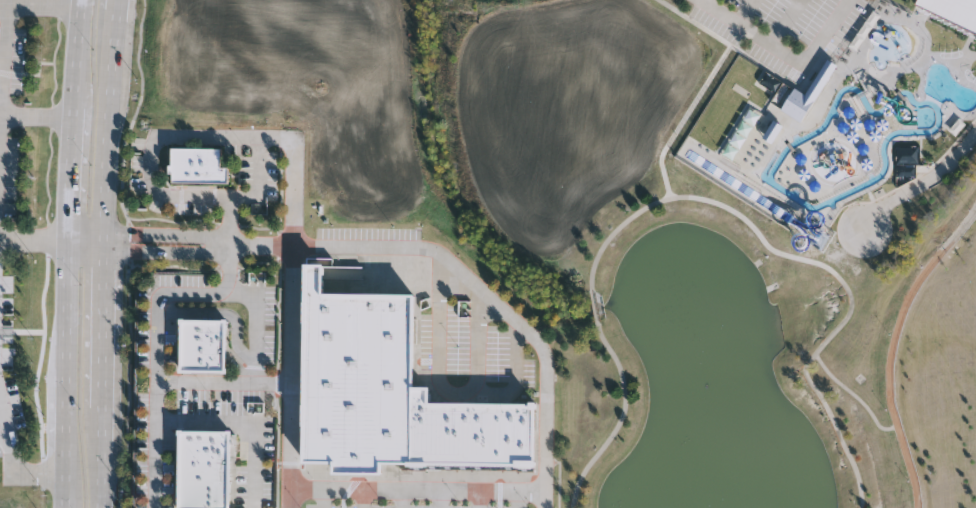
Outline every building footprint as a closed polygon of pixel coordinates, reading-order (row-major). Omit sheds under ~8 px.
[(916,4),(918,0),(975,0),(975,33),(916,4)] [(837,68),(828,63),(815,86),(824,91),(837,68)] [(169,151),(223,152),(222,168),(230,168),(230,189),(169,188),(169,151)] [(412,466),(378,465),(378,474),(331,473),(331,462),(300,462),(303,264),(322,264),(322,293),(415,294),(413,386),(412,466)] [(181,320),(226,320),(226,373),(181,373),(181,320)] [(413,386),(428,386),(428,402),(536,403),(535,467),(412,466),(413,386)] [(231,431),(230,507),(180,507),(180,431),(231,431)]
